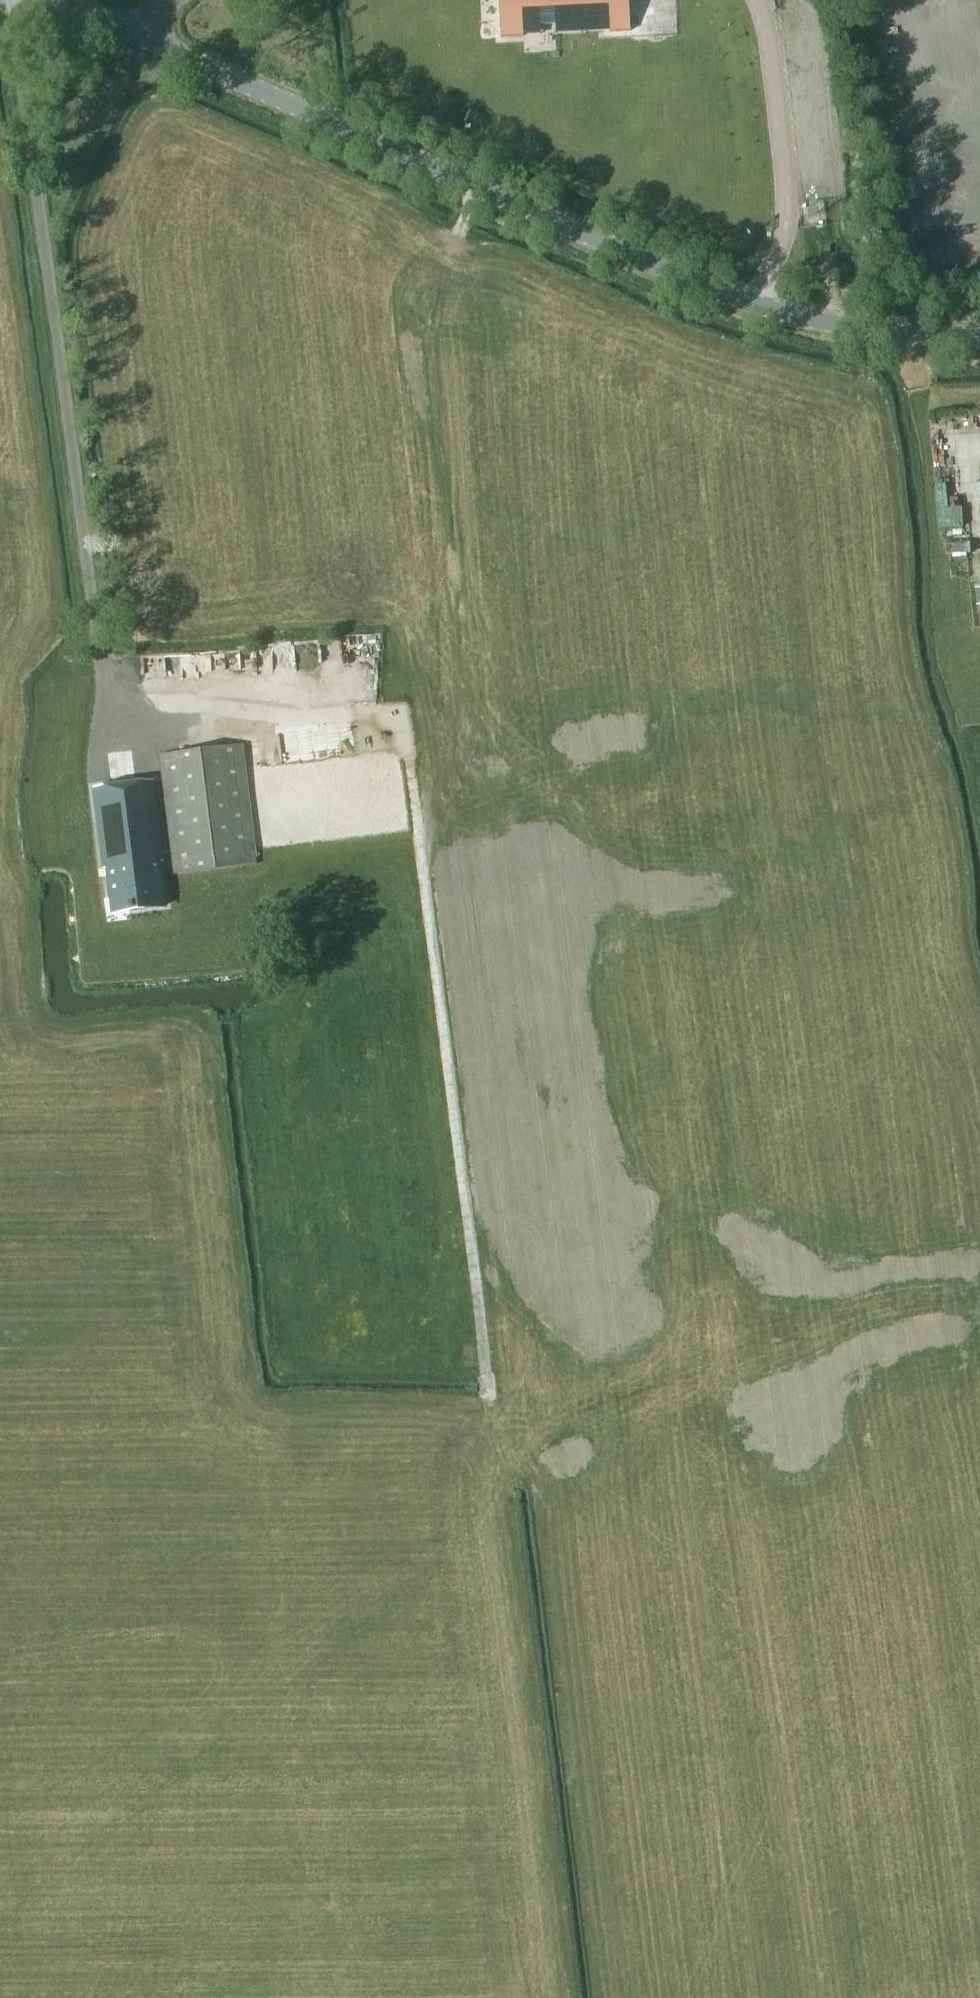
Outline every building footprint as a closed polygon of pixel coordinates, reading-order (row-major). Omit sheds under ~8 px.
[(501,37),(524,36),(524,35),(541,34),(540,25),(556,25),(556,33),(609,31),(631,30),(629,0),(499,0),(501,37)] [(242,744),(159,755),(174,874),(257,864),(242,744)] [(154,780),(93,787),(103,868),(106,868),(110,897),(111,897),(128,895),(129,907),(129,910),(134,910),(134,909),(166,905),(161,861),(164,861),(154,780)]
